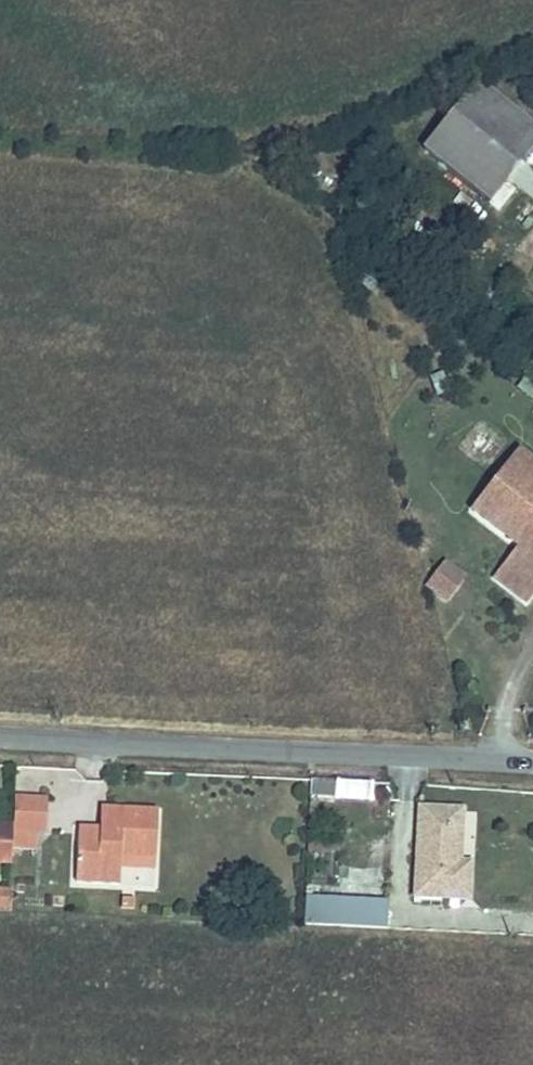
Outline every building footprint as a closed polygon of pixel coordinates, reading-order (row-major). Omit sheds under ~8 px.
[(430,142),(496,196),(532,151),(532,119),(483,79),(430,142)] [(503,468),(532,490),(532,463),(518,451),(503,468)] [(503,468),(469,506),(514,547),(492,574),(522,598),(532,584),(532,490),(503,468)] [(427,590),(452,602),(466,571),(441,560),(427,590)] [(338,782),(338,798),(372,797),(372,782),(338,782)] [(3,790),(1,823),(34,824),(34,791),(3,790)] [(66,881),(109,882),(110,853),(143,853),(144,804),(98,804),(97,825),(67,824),(66,881)] [(402,807),(399,896),(450,895),(451,863),(438,862),(439,807),(402,807)] [(291,892),(290,919),(370,921),(371,894),(291,892)]
